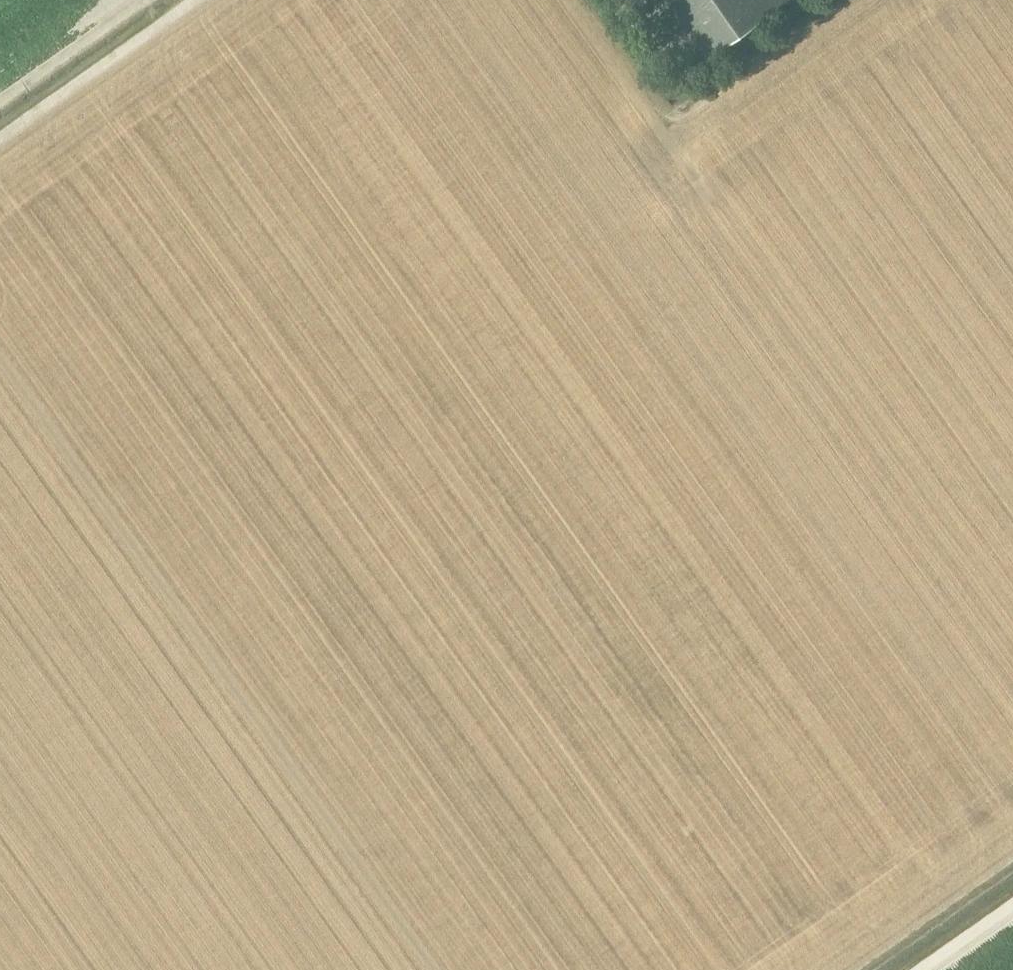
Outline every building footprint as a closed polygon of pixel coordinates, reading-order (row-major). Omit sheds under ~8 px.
[(782,0),(636,0),(685,69),(782,0)]
